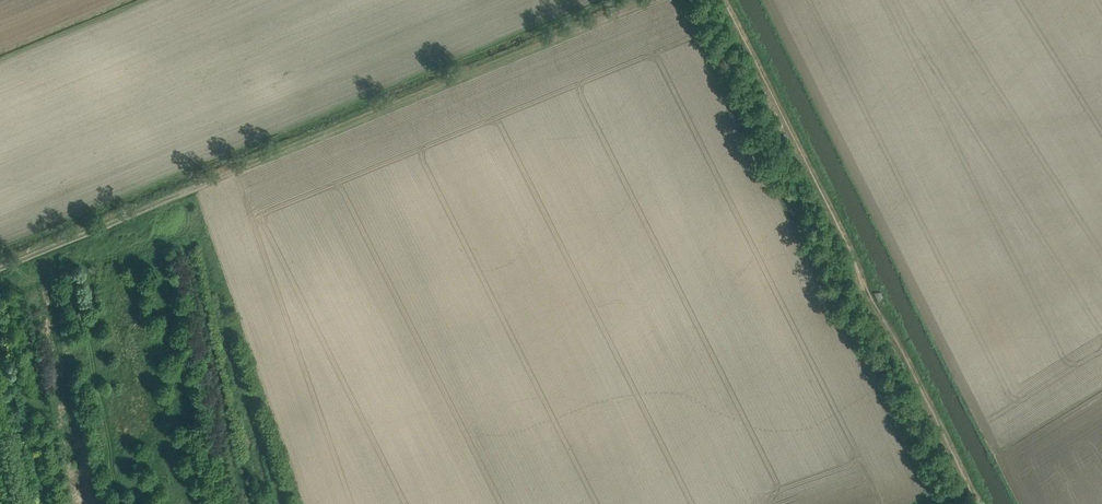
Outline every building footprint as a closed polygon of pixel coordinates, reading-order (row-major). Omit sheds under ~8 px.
[(876,294),(874,295),(879,305),(881,304),(884,299),(882,294),(876,294)]
